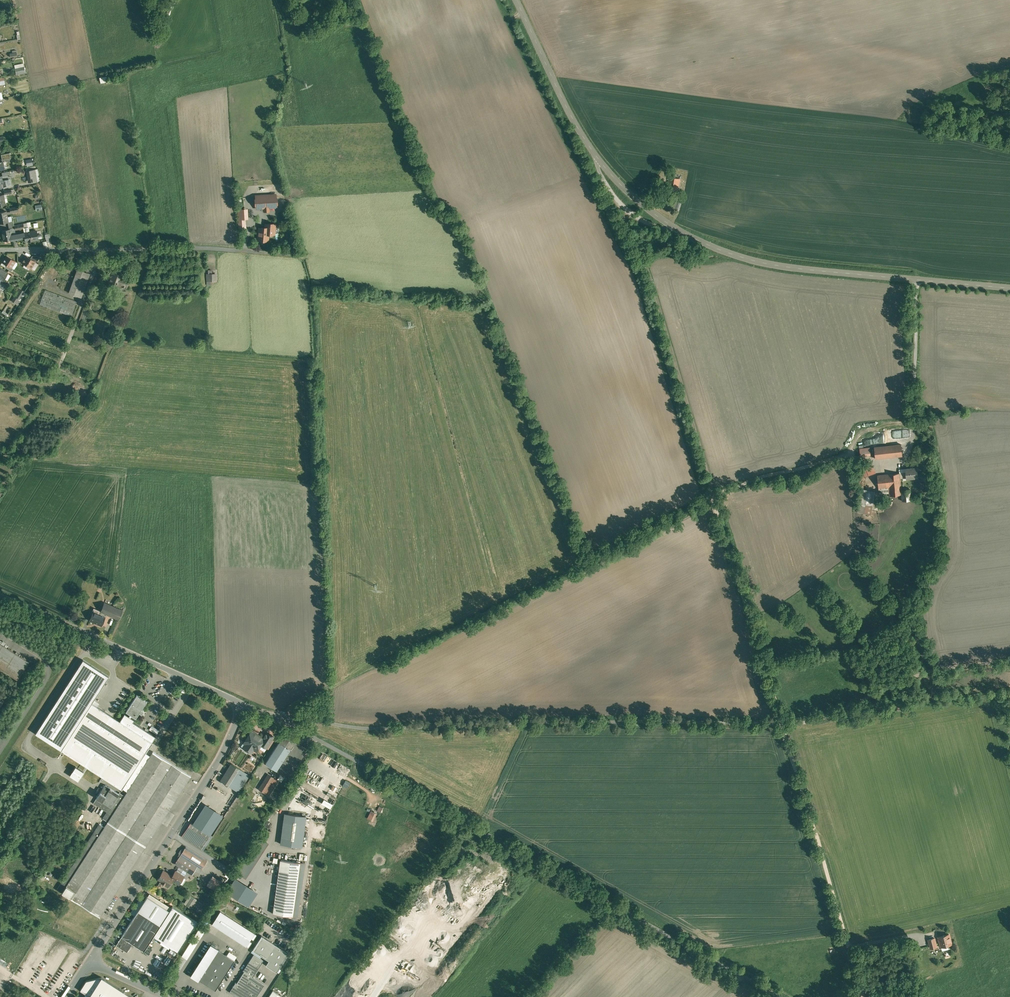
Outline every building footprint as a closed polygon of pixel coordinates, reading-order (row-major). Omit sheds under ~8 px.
[(36,169),(26,171),(28,182),(37,181),(36,169)] [(680,179),(670,177),(667,193),(678,195),(680,179)] [(276,194),(255,195),(255,208),(263,208),(263,212),(268,211),(267,207),(277,207),(276,194)] [(247,209),(238,209),(239,227),(245,227),(245,220),(248,219),(247,209)] [(0,213),(0,224),(8,222),(6,211),(0,213)] [(266,222),(265,229),(259,228),(259,233),(257,233),(257,237),(258,238),(258,240),(268,241),(268,234),(274,235),(275,225),(275,223),(266,222)] [(12,228),(2,230),(4,241),(12,239),(12,235),(11,234),(13,233),(12,228)] [(30,232),(24,233),(25,237),(26,239),(29,239),(29,241),(38,239),(37,230),(30,232)] [(15,261),(7,256),(4,260),(3,259),(2,261),(6,264),(11,267),(12,267),(15,261)] [(31,258),(27,256),(24,260),(23,259),(21,261),(31,268),(35,262),(35,261),(31,258)] [(2,282),(3,280),(4,280),(8,273),(0,268),(0,281),(2,282)] [(89,274),(78,270),(69,293),(80,297),(89,274)] [(121,275),(113,272),(111,271),(110,271),(109,274),(109,275),(109,276),(108,279),(108,280),(111,281),(110,286),(112,287),(118,289),(120,285),(126,287),(129,279),(120,276),(121,275)] [(14,303),(18,305),(25,292),(21,290),(14,303)] [(45,290),(40,305),(70,316),(76,302),(45,290)] [(901,444),(874,447),(876,458),(902,455),(901,444)] [(870,448),(859,449),(860,456),(871,455),(870,448)] [(871,462),(861,466),(865,476),(876,472),(871,462)] [(917,468),(910,469),(910,468),(905,469),(906,472),(899,473),(900,478),(906,478),(918,477),(917,468)] [(899,473),(877,475),(878,488),(888,487),(889,492),(889,496),(901,494),(901,490),(900,478),(899,473)] [(875,492),(862,489),(857,512),(871,515),(875,492)] [(910,489),(901,490),(901,494),(902,501),(911,500),(910,489)] [(117,608),(105,603),(101,611),(101,612),(106,614),(113,617),(117,608)] [(123,611),(117,608),(113,617),(119,619),(123,611)] [(100,615),(93,612),(90,620),(102,625),(105,617),(106,614),(101,612),(100,615)] [(29,662),(0,643),(0,668),(17,679),(29,662)] [(35,733),(61,750),(92,703),(109,676),(83,660),(35,733)] [(137,695),(126,712),(130,714),(132,716),(136,718),(139,713),(142,715),(144,711),(142,710),(147,701),(137,695)] [(120,721),(92,703),(61,750),(122,789),(122,788),(127,791),(150,756),(145,753),(152,742),(120,721)] [(156,736),(133,722),(134,720),(130,717),(132,716),(130,714),(129,716),(125,713),(120,721),(152,742),(156,736)] [(263,738),(252,731),(244,743),(245,743),(242,748),(251,753),(254,749),(256,751),(262,742),(264,739),(263,738)] [(274,736),(267,732),(263,738),(264,739),(262,742),(263,743),(262,745),(266,748),(274,736)] [(284,734),(266,763),(277,770),(295,741),(284,734)] [(277,770),(276,771),(285,777),(288,779),(308,750),(295,741),(277,770)] [(108,822),(104,827),(99,824),(57,889),(100,917),(191,776),(153,751),(150,756),(127,791),(125,796),(108,822)] [(249,774),(231,763),(220,780),(238,792),(249,774)] [(84,772),(75,766),(69,775),(78,781),(84,772)] [(273,777),(268,774),(259,788),(264,792),(273,777)] [(278,780),(273,777),(264,792),(269,795),(278,780)] [(105,785),(93,803),(107,812),(119,793),(105,785)] [(107,812),(103,818),(108,822),(125,796),(120,792),(119,793),(107,812)] [(323,798),(321,803),(329,807),(331,803),(323,798)] [(222,815),(205,804),(193,823),(209,834),(222,815)] [(377,813),(371,811),(368,818),(374,821),(377,813)] [(306,816),(285,813),(280,844),(302,846),(306,816)] [(193,823),(191,822),(182,837),(203,850),(212,836),(209,834),(193,823)] [(154,845),(147,854),(149,856),(156,846),(154,845)] [(207,860),(186,846),(184,850),(183,849),(181,849),(179,853),(179,854),(181,855),(197,866),(195,870),(199,873),(207,860)] [(197,866),(181,855),(175,864),(192,875),(195,870),(197,866)] [(300,862),(280,860),(273,913),(293,916),(300,862)] [(172,876),(163,870),(158,878),(161,880),(162,882),(166,885),(169,881),(170,882),(172,879),(179,884),(184,876),(175,871),(172,876)] [(213,876),(207,885),(216,890),(222,881),(213,876)] [(247,905),(256,891),(233,877),(225,892),(247,905)] [(135,916),(122,936),(133,943),(144,950),(154,936),(161,925),(170,910),(147,896),(144,901),(135,916)] [(192,896),(187,905),(191,908),(196,899),(192,896)] [(140,898),(131,913),(135,916),(144,901),(140,898)] [(173,906),(170,910),(154,936),(178,951),(197,922),(173,906)] [(220,912),(212,925),(247,947),(255,934),(220,912)] [(949,934),(938,937),(941,946),(952,944),(949,934)] [(289,953),(262,935),(260,937),(252,949),(269,960),(266,965),(277,972),(289,953)] [(133,943),(122,936),(116,945),(121,948),(121,949),(123,950),(127,952),(133,943)] [(935,937),(928,939),(930,948),(937,946),(935,937)] [(211,945),(192,976),(198,980),(198,979),(217,949),(211,945)] [(217,949),(198,979),(216,990),(235,960),(217,949)] [(254,954),(243,970),(244,971),(245,971),(253,976),(263,960),(254,954)] [(245,971),(244,971),(237,983),(236,982),(233,987),(234,987),(232,991),(235,994),(235,995),(238,996),(240,996),(257,996),(265,984),(253,976),(245,971)] [(86,980),(80,990),(89,996),(133,996),(102,977),(86,980)]
